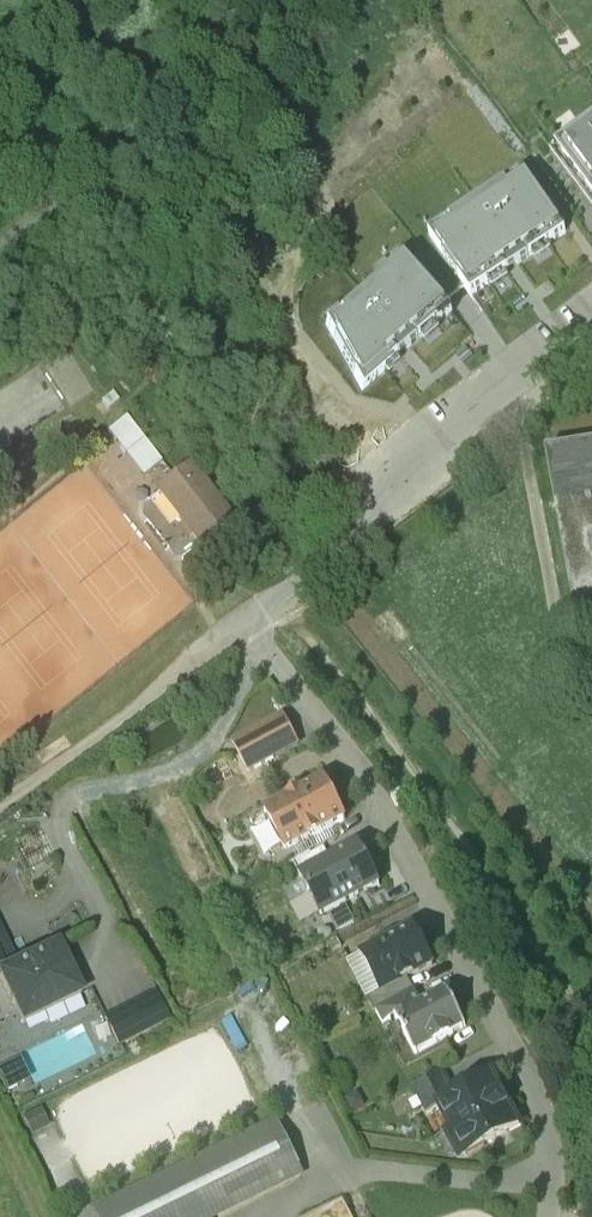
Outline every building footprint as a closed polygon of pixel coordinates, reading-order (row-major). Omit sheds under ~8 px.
[(550,156),(591,211),(591,124),(550,156)] [(468,210),(429,238),(464,287),(471,297),(472,296),(482,311),(548,264),(538,250),(565,231),(523,172),(484,199),(486,201),(470,213),(468,210)] [(351,272),(368,290),(403,258),(444,303),(464,287),(429,238),(468,210),(453,190),(400,228),(351,272)] [(404,381),(463,326),(451,314),(452,312),(444,303),(403,258),(368,290),(370,292),(355,305),(353,303),(324,329),(361,396),(391,368),(404,381)] [(154,458),(116,413),(96,429),(133,473),(154,458)] [(543,456),(574,627),(591,624),(591,447),(543,456)] [(242,532),(184,462),(153,487),(211,558),(242,532)] [(256,723),(231,736),(247,766),(272,752),(256,723)] [(323,776),(300,788),(299,787),(286,794),(287,795),(264,807),(285,846),(344,815),(323,776)] [(398,786),(389,790),(395,800),(404,796),(398,786)] [(299,872),(299,873),(320,912),(378,881),(364,854),(361,856),(356,845),(358,843),(357,841),(330,856),(299,872)] [(323,843),(292,859),(299,872),(330,856),(323,843)] [(20,967),(0,926),(0,977),(20,967)] [(412,927),(362,954),(380,989),(381,990),(407,977),(432,963),(426,952),(428,947),(423,939),(419,939),(412,927)] [(24,965),(20,967),(0,977),(0,978),(23,1024),(81,996),(57,948),(35,960),(36,961),(25,966),(24,965)] [(413,990),(407,977),(381,990),(380,989),(368,996),(375,1010),(413,990)] [(112,1045),(166,1018),(152,988),(97,1014),(112,1045)] [(420,1002),(395,1016),(395,1017),(414,1052),(465,1025),(446,989),(420,1002)] [(413,990),(375,1010),(383,1023),(395,1017),(395,1016),(420,1002),(413,990)] [(23,1080),(12,1059),(0,1065),(0,1091),(0,1092),(23,1080)] [(441,1070),(413,1085),(427,1111),(438,1106),(437,1105),(455,1095),(441,1070)] [(455,1095),(437,1105),(438,1106),(464,1155),(519,1126),(492,1075),(455,1095)] [(97,1214),(98,1216),(212,1216),(292,1177),(268,1129),(97,1214)]
